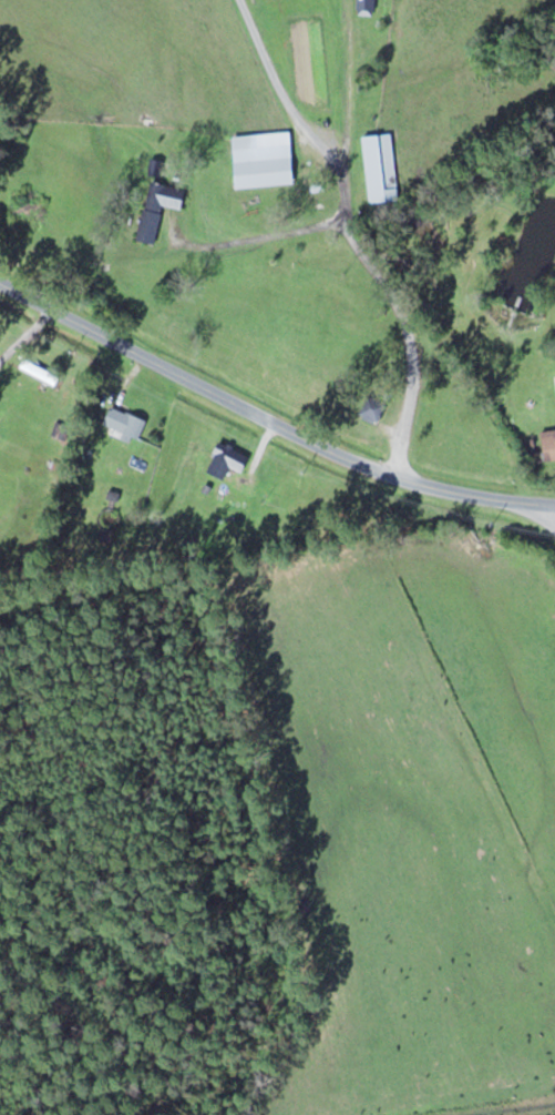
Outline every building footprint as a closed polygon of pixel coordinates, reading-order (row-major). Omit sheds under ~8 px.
[(359,13),(377,14),(377,0),(359,0),(359,13)] [(399,200),(392,132),(363,135),(370,203),(399,200)] [(295,183),(293,144),(235,148),(237,187),(295,183)] [(187,188),(150,180),(138,240),(157,243),(165,205),(183,209),(187,188)] [(61,376),(27,359),(22,368),(56,386),(61,376)] [(360,413),(377,423),(388,403),(371,394),(360,413)] [(139,442),(148,419),(114,405),(105,428),(139,442)] [(542,430),(546,460),(554,459),(554,429),(542,430)] [(207,472),(226,478),(230,467),(245,472),(252,454),(218,442),(207,472)]
